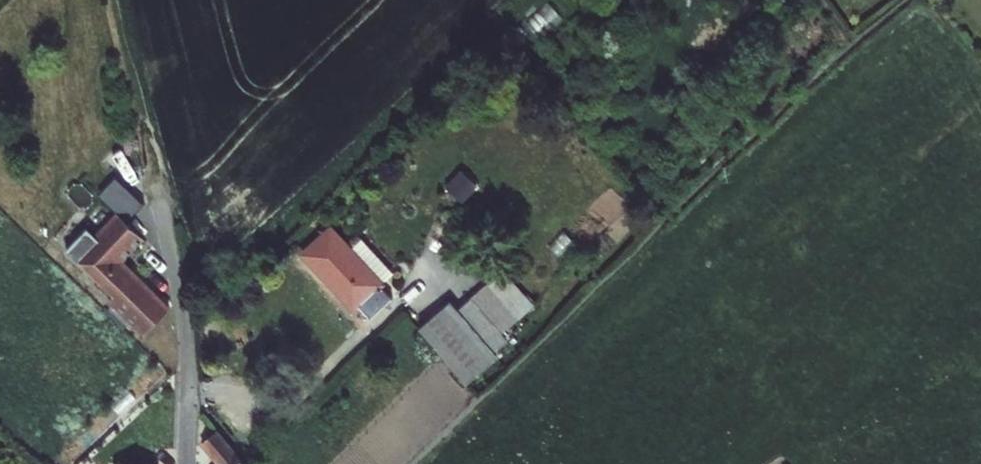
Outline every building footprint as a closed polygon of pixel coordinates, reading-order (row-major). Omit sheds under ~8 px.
[(79,257),(116,214),(112,210),(90,235),(84,230),(68,247),(79,257)] [(139,235),(116,214),(79,257),(114,289),(107,296),(143,330),(167,303),(118,258),(139,235)] [(313,275),(346,310),(365,291),(376,281),(341,242),(330,253),(313,234),(285,261),(306,283),(313,275)] [(418,328),(468,380),(497,352),(493,348),(507,336),(500,328),(529,300),(498,268),(455,308),(448,301),(418,328)] [(363,328),(382,310),(365,291),(346,310),(363,328)] [(218,428),(203,441),(222,463),(220,463),(249,463),(218,428)]
